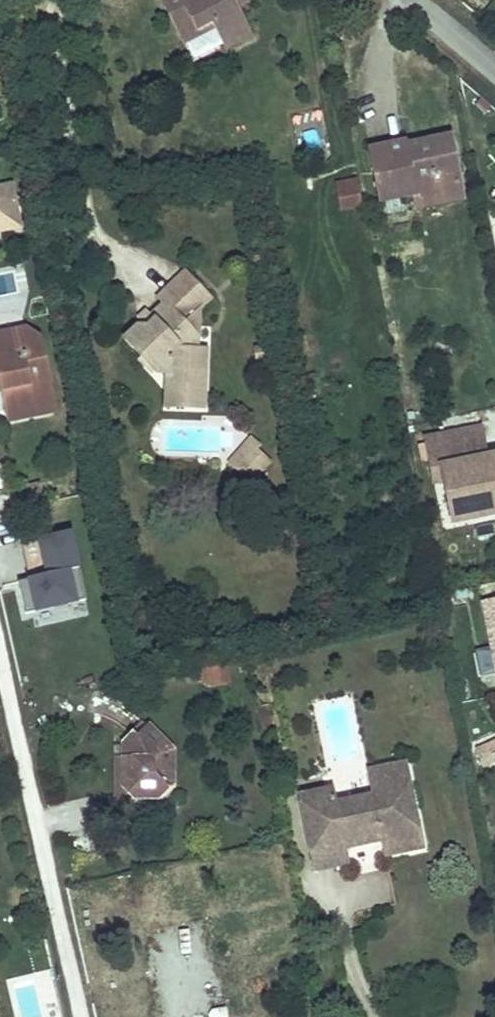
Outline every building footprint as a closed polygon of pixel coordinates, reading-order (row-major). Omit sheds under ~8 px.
[(178,35),(207,22),(210,30),(219,48),(244,35),(233,11),(227,0),(160,0),(178,35)] [(233,11),(245,5),(242,0),(227,0),(233,11)] [(5,11),(0,12),(0,41),(11,38),(5,11)] [(207,22),(178,35),(181,43),(210,30),(207,22)] [(244,35),(219,48),(222,53),(247,41),(244,35)] [(413,142),(381,148),(390,199),(424,193),(425,196),(451,191),(451,187),(474,183),(466,136),(441,140),(442,146),(415,150),(414,145),(413,142)] [(442,146),(441,140),(414,145),(415,150),(442,146)] [(346,206),(364,204),(360,178),(342,181),(346,206)] [(426,205),(477,196),(474,183),(451,187),(451,191),(425,196),(426,205)] [(10,186),(0,188),(0,233),(19,229),(10,186)] [(209,300),(184,274),(157,298),(162,304),(146,319),(150,323),(139,334),(135,329),(122,341),(153,375),(162,375),(161,406),(207,407),(209,346),(195,346),(196,312),(209,300)] [(146,319),(135,329),(139,334),(150,323),(146,319)] [(2,384),(0,384),(0,394),(6,423),(55,412),(39,338),(21,327),(0,332),(0,374),(2,384)] [(488,461),(483,431),(428,441),(430,452),(462,446),(466,466),(488,461)] [(254,451),(245,443),(225,463),(233,471),(248,457),(254,451)] [(466,466),(462,446),(430,452),(444,528),(494,518),(494,460),(488,461),(466,466)] [(253,463),(248,457),(233,471),(238,476),(253,463)] [(42,503),(38,484),(26,486),(31,506),(42,503)] [(25,579),(31,608),(78,599),(71,564),(78,563),(72,530),(38,537),(46,574),(25,579)] [(482,601),(494,673),(494,598),(482,601)] [(227,665),(200,671),(205,691),(232,685),(227,665)] [(146,723),(124,745),(124,762),(124,786),(135,798),(158,798),(172,784),(173,750),(146,723)] [(476,749),(485,768),(494,764),(494,740),(476,749)] [(124,762),(115,762),(116,804),(129,805),(135,798),(124,786),(124,762)] [(327,790),(297,797),(313,872),(344,865),(342,852),(381,844),(383,858),(424,849),(405,767),(367,777),(371,799),(331,807),(327,790)] [(187,990),(195,1016),(228,1016),(252,1010),(242,975),(218,982),(187,990)]
